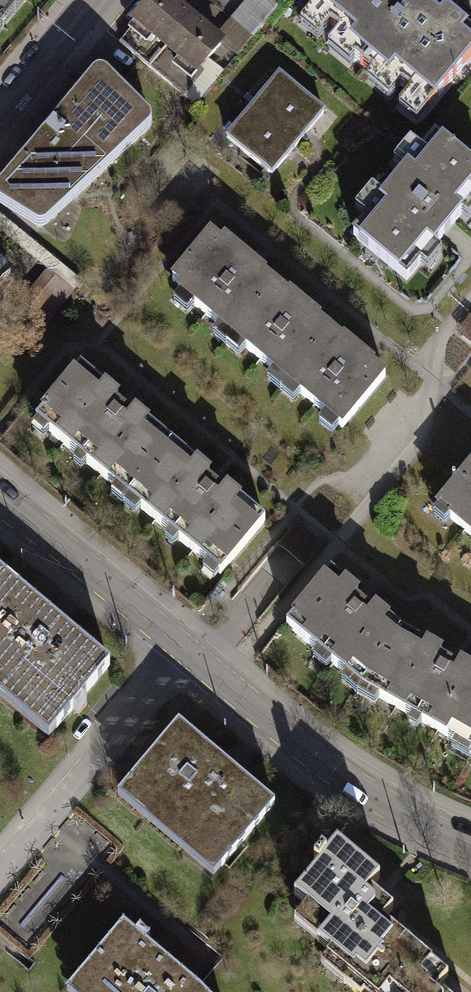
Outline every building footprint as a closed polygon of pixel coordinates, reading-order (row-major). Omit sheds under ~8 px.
[(16,0),(0,0),(0,19),(16,0)] [(176,0),(156,0),(118,46),(152,73),(198,18),(176,0)] [(233,20),(255,38),(280,8),(270,0),(250,0),(233,20)] [(429,0),(327,0),(302,28),(323,46),(334,33),(343,42),(333,54),(355,73),(359,68),(379,85),(375,90),(394,106),(405,93),(414,101),(402,114),(419,127),(470,67),(470,36),(429,0)] [(198,18),(152,73),(197,110),(224,76),(214,68),(225,54),(236,62),(255,38),(233,20),(220,36),(198,18)] [(95,73),(91,77),(0,186),(0,205),(36,227),(39,228),(43,228),(46,226),(150,128),(152,125),(152,121),(150,117),(108,74),(103,72),(98,72),(95,73)] [(298,151),(325,117),(278,79),(250,112),(298,151)] [(271,184),(298,151),(250,112),(223,146),(271,184)] [(470,211),(470,168),(437,141),(425,156),(413,147),(396,169),(408,178),(384,208),(371,198),(357,216),(370,226),(356,244),(410,287),(470,211)] [(280,292),(225,246),(221,251),(212,243),(172,290),(181,297),(178,301),(181,304),(174,311),(188,323),(194,315),(219,336),(212,344),(226,355),(280,292)] [(0,274),(0,290),(8,280),(0,274)] [(72,300),(44,278),(19,309),(47,331),(72,300)] [(334,337),(280,292),(226,355),(239,366),(245,358),(274,382),(268,389),(281,399),(334,337)] [(388,383),(334,337),(281,399),(294,411),(300,404),(326,426),(321,431),(334,442),(338,437),(340,439),(388,383)] [(118,416),(80,384),(33,440),(36,442),(32,447),(44,457),(48,452),(75,475),(72,479),(81,487),(85,483),(113,506),(108,511),(121,522),(173,461),(136,430),(132,435),(115,420),(118,416)] [(211,493),(173,461),(121,522),(133,532),(138,527),(166,550),(163,555),(172,562),(176,558),(204,582),(200,587),(211,596),(216,591),(219,594),(265,538),(227,506),(224,510),(208,497),(211,493)] [(436,521),(439,523),(434,529),(445,538),(450,533),(470,550),(470,480),(436,521)] [(360,600),(331,576),(287,629),(318,656),(314,661),(328,673),(332,667),(345,678),(340,684),(357,698),(401,635),(376,613),(372,619),(356,605),(360,600)] [(52,738),(110,670),(0,578),(0,694),(52,738)] [(470,761),(470,673),(462,668),(459,674),(439,663),(442,657),(401,635),(357,698),(375,708),(379,702),(411,720),(408,725),(419,732),(422,727),(450,743),(447,748),(470,762),(470,761)] [(177,729),(119,796),(217,878),(274,811),(177,729)] [(337,845),(334,848),(326,857),(321,853),(314,862),(319,866),(294,895),(316,913),(312,917),(327,930),(317,941),(354,971),(344,983),(354,991),(364,991),(403,945),(406,941),(383,922),(393,910),(376,896),(370,891),(379,880),(337,845)] [(124,924),(67,991),(205,991),(124,924)] [(406,941),(403,945),(364,991),(443,991),(439,988),(445,980),(448,977),(406,941)]
